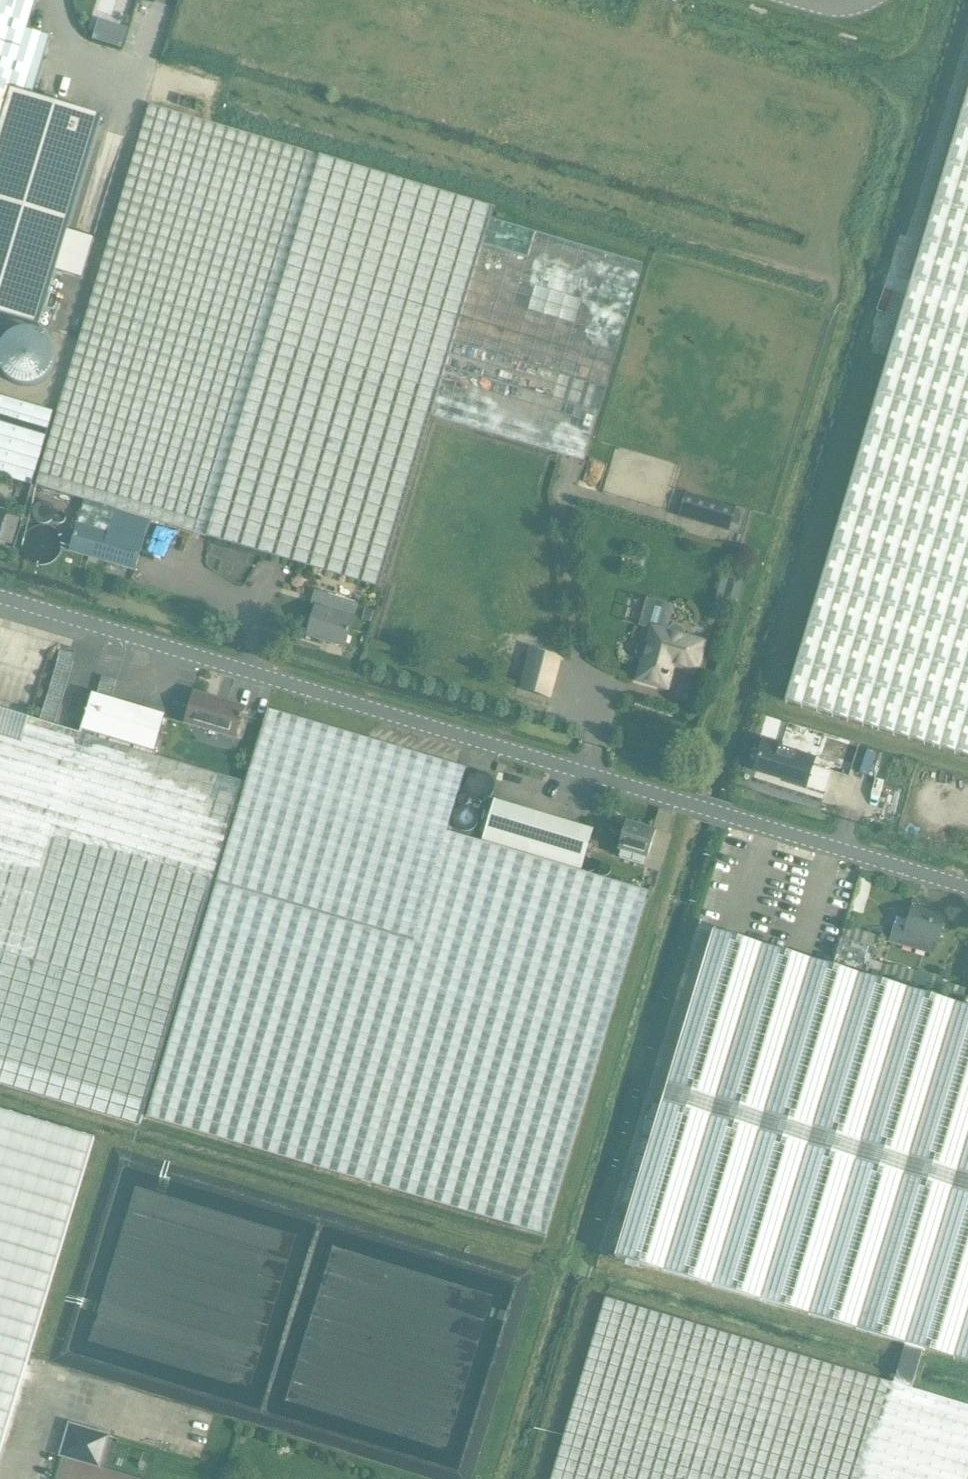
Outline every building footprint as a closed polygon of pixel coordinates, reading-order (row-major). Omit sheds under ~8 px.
[(51,38),(28,31),(37,0),(0,0),(0,128),(11,90),(33,97),(51,38)] [(40,328),(103,119),(105,120),(105,118),(55,103),(56,99),(57,100),(58,99),(45,95),(45,96),(46,96),(45,100),(33,97),(11,90),(0,128),(0,317),(40,328)] [(785,702),(967,756),(967,91),(785,702)] [(115,510),(150,520),(378,589),(428,417),(430,418),(489,221),(493,208),(319,156),(149,106),(35,486),(84,501),(77,524),(108,533),(115,510)] [(639,265),(489,221),(430,418),(582,462),(639,265)] [(53,412),(0,396),(0,478),(31,487),(53,412)] [(677,517),(728,531),(733,510),(683,496),(677,517)] [(135,572),(150,520),(115,510),(108,533),(77,524),(68,552),(135,572)] [(343,648),(353,618),(356,606),(312,592),(308,606),(315,608),(306,636),(343,648)] [(681,628),(680,628),(674,626),(673,626),(671,627),(670,629),(669,630),(668,631),(668,634),(651,629),(647,644),(644,644),(642,644),(640,644),(638,645),(637,646),(635,652),(636,653),(637,655),(637,656),(638,656),(639,657),(641,658),(643,659),(638,679),(665,687),(667,679),(668,679),(669,675),(672,664),(694,670),(702,644),(682,638),(683,635),(683,634),(683,632),(683,631),(682,630),(681,628)] [(530,650),(519,691),(551,699),(561,658),(530,650)] [(92,694),(80,734),(153,756),(165,715),(92,694)] [(233,738),(242,709),(193,695),(185,724),(233,738)] [(140,1126),(242,782),(153,756),(80,734),(0,710),(0,1084),(140,1126)] [(580,871),(482,841),(447,830),(465,769),(268,710),(215,884),(146,1118),(545,1237),(647,892),(580,871)] [(806,788),(815,759),(782,749),(783,745),(763,739),(753,772),(806,788)] [(494,799),(482,841),(580,871),(593,829),(494,799)] [(647,860),(656,831),(626,822),(617,851),(647,860)] [(937,943),(946,917),(914,907),(907,929),(895,926),(890,943),(928,955),(932,942),(937,943)] [(967,1008),(714,931),(615,1257),(967,1363),(967,1008)] [(874,948),(842,938),(835,960),(867,970),(874,948)] [(94,1138),(0,1110),(0,1451),(94,1138)] [(967,1467),(967,1407),(605,1298),(551,1478),(964,1478),(967,1467)] [(70,1425),(61,1456),(100,1468),(109,1436),(70,1425)]
